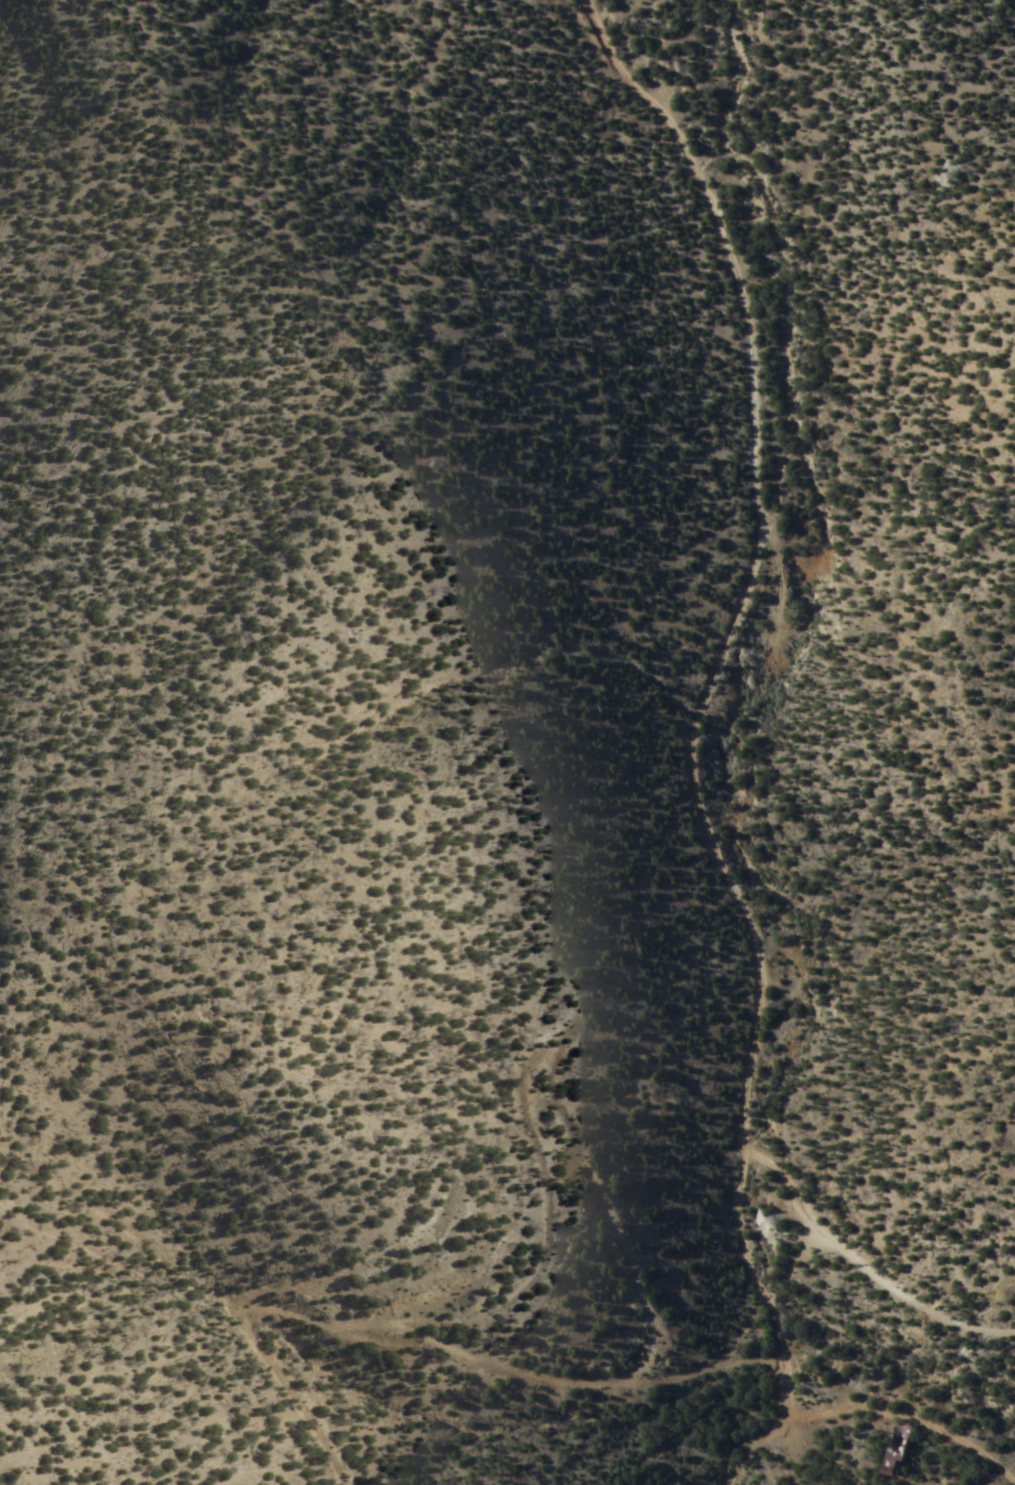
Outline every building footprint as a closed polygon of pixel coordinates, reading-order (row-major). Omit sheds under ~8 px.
[(916,1426),(899,1422),(889,1474),(906,1477),(916,1426)]
